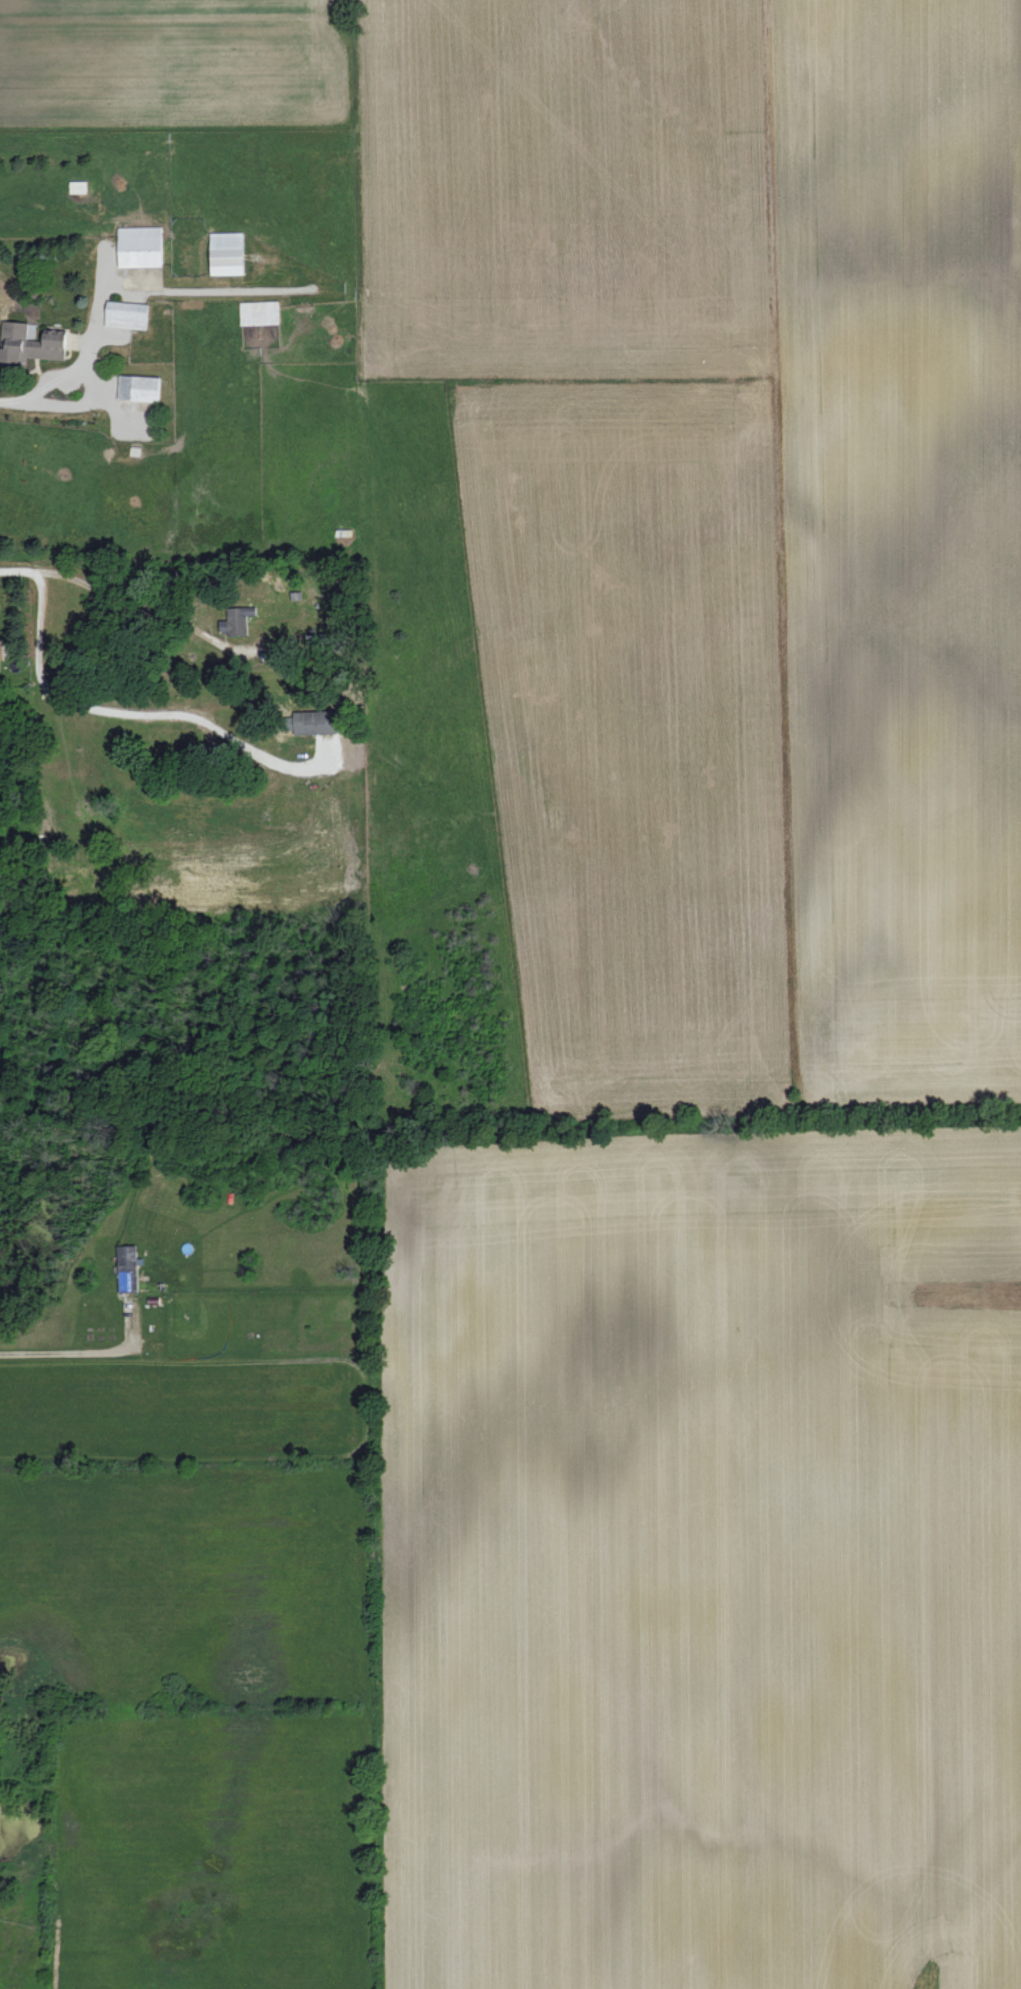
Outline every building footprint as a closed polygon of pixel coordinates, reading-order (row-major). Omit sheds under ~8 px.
[(162,226),(118,227),(119,267),(163,266),(162,226)] [(243,232),(210,232),(211,274),(244,274),(243,232)] [(149,303),(108,301),(106,326),(148,328),(149,303)] [(280,324),(279,301),(240,302),(241,325),(280,324)] [(65,359),(67,330),(45,328),(44,340),(28,339),(29,322),(3,321),(0,366),(24,367),(24,357),(65,359)] [(160,376),(120,375),(119,399),(159,401),(160,376)] [(228,620),(220,620),(220,634),(248,634),(247,615),(256,614),(256,607),(228,607),(228,620)] [(338,733),(337,710),(295,711),(295,734),(338,733)] [(118,1245),(120,1291),(139,1290),(137,1245),(118,1245)]
